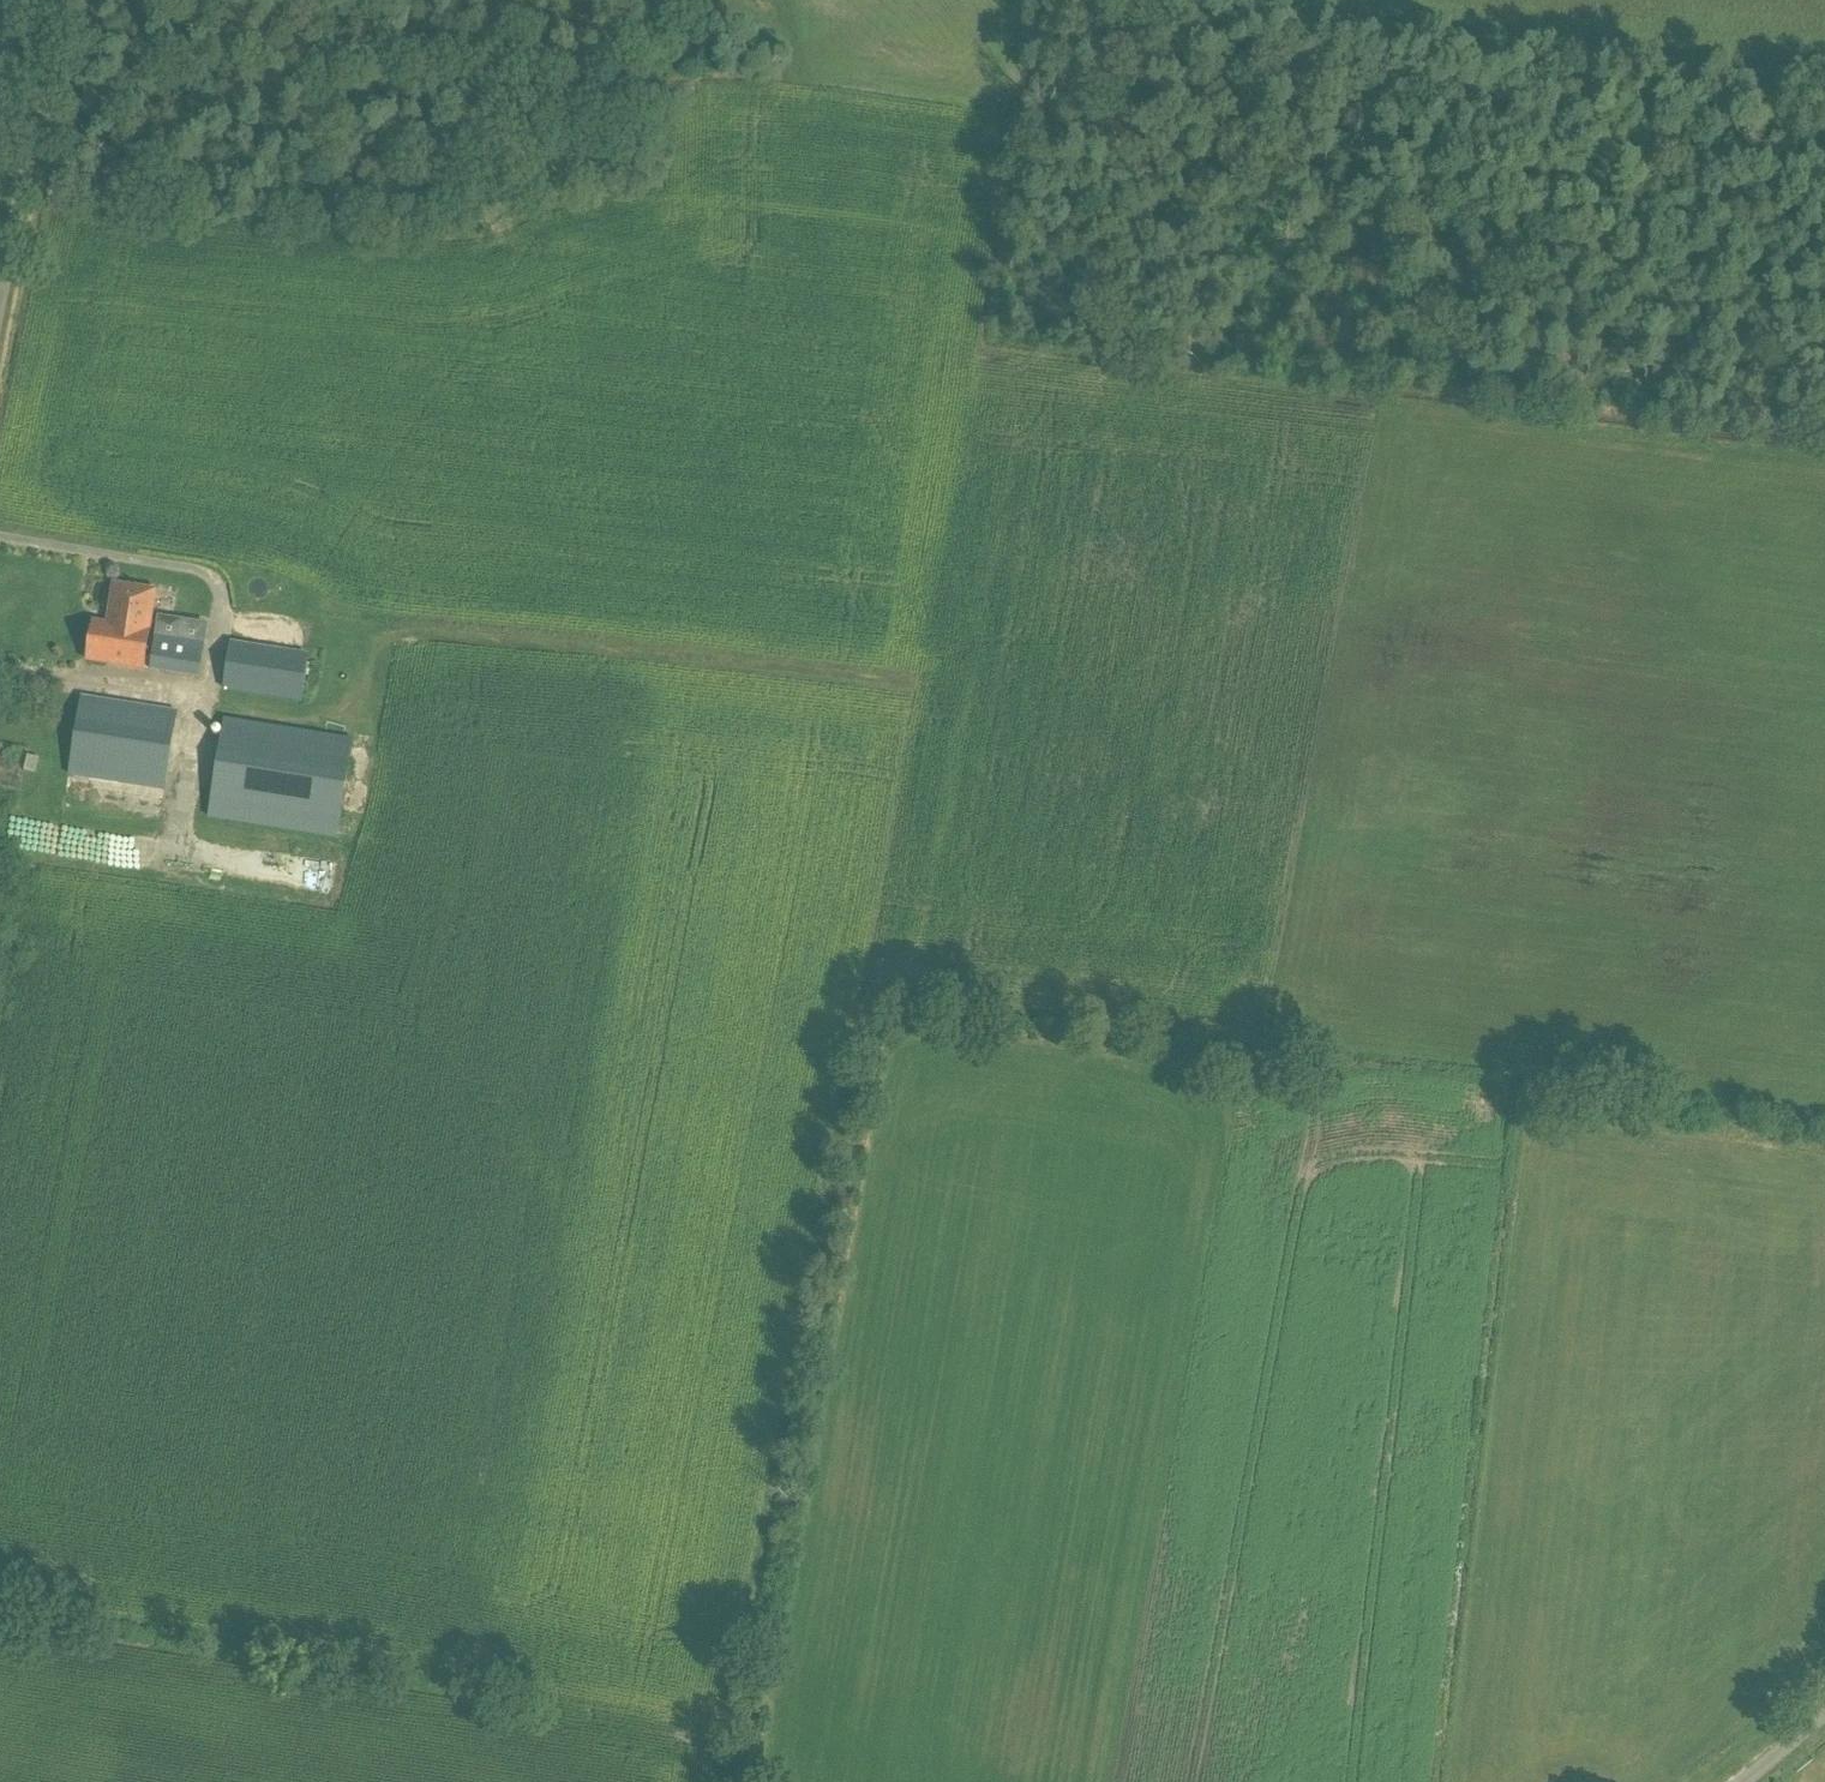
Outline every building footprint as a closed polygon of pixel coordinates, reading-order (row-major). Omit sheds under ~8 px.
[(144,669),(157,588),(113,581),(106,624),(92,622),(86,659),(144,669)] [(200,678),(207,625),(174,619),(157,617),(149,670),(200,678)] [(302,703),(309,655),(231,642),(229,642),(222,689),(302,703)] [(165,791),(178,711),(80,695),(67,776),(165,791)] [(338,840),(353,740),(353,739),(224,718),(207,818),(338,840)]
